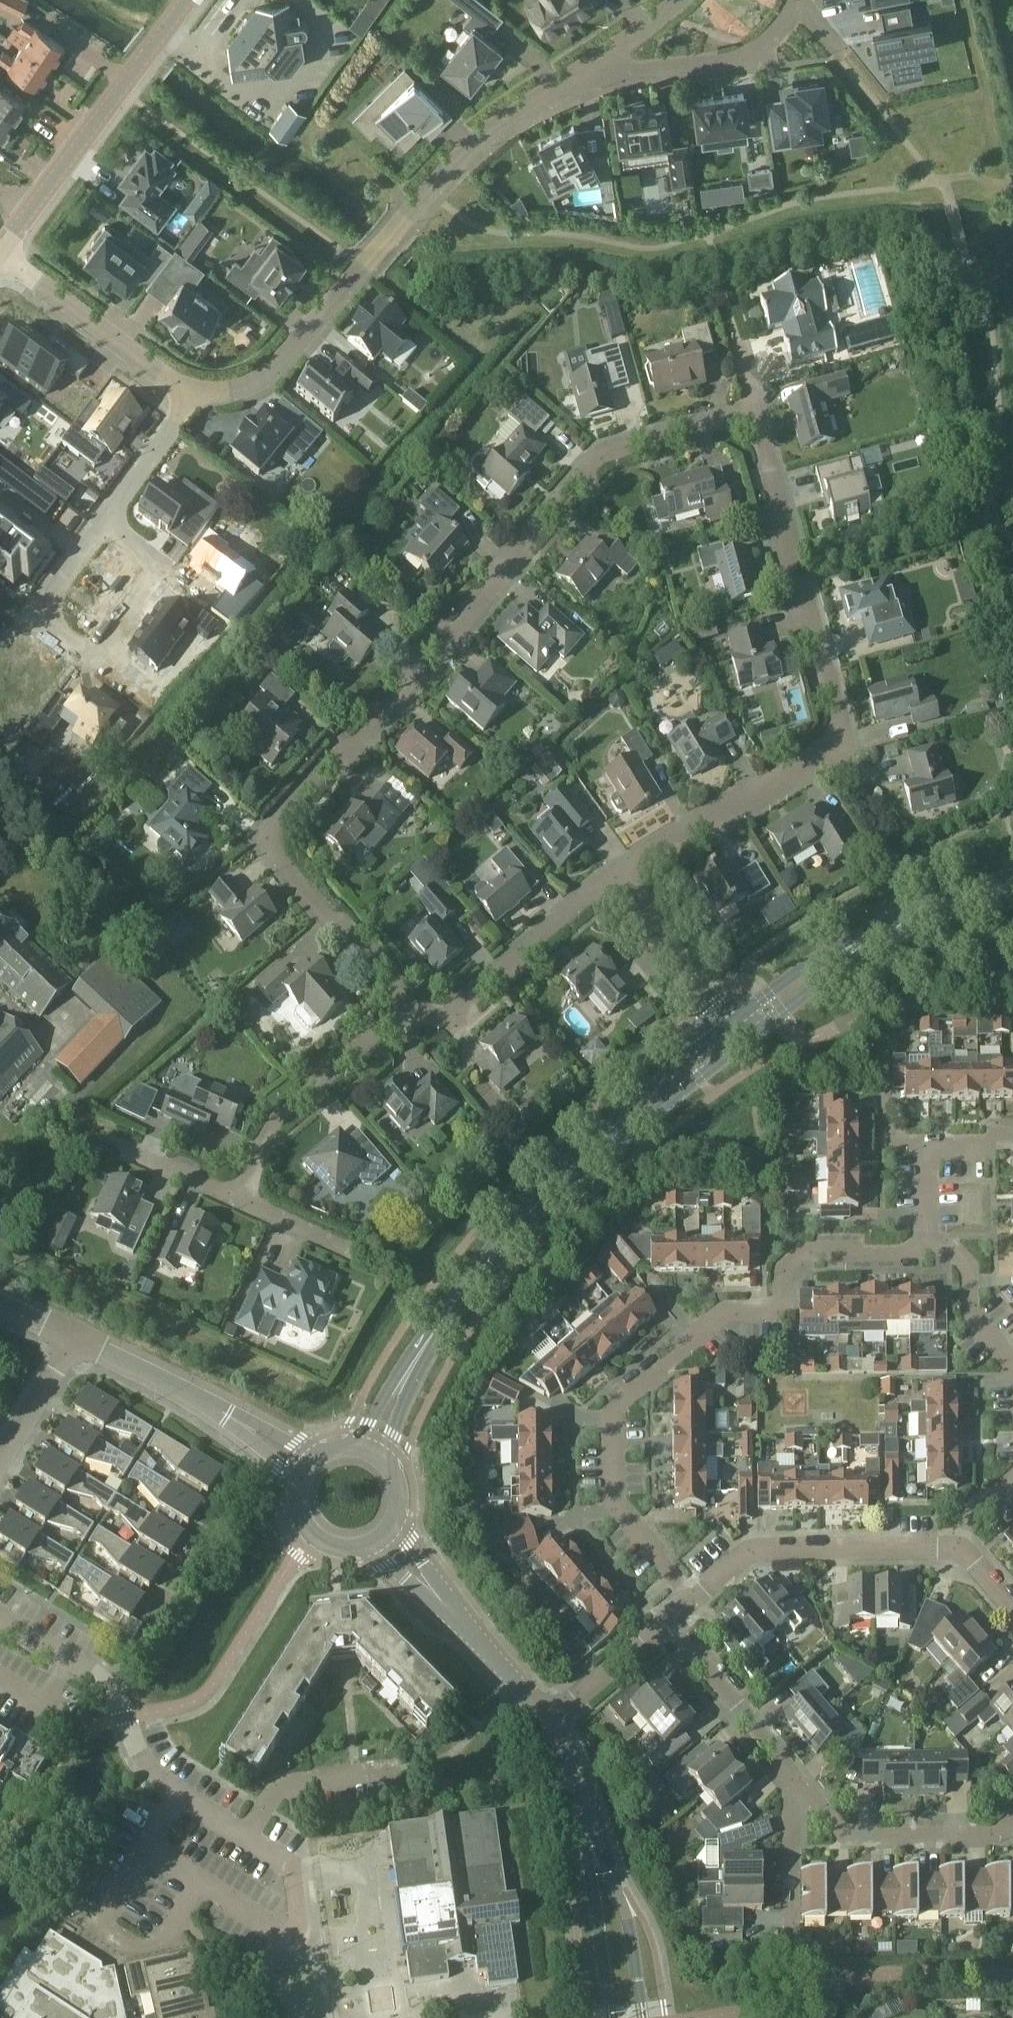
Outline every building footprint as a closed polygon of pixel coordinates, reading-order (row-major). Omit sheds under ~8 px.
[(21,15),(28,1),(25,0),(0,0),(0,5),(21,15)] [(500,48),(499,48),(480,33),(486,25),(492,30),(502,18),(480,0),(465,0),(461,5),(471,13),(462,24),(469,30),(442,65),(442,64),(441,66),(442,67),(468,87),(468,88),(469,89),(470,87),(480,75),(490,63),(500,50),(501,49),(500,48)] [(528,4),(546,32),(562,22),(566,27),(582,17),(579,13),(595,4),(592,0),(535,0),(528,4)] [(298,12),(290,14),(289,3),(256,8),(228,45),(233,78),(266,73),(269,69),(274,72),(291,70),(304,51),(298,12)] [(910,4),(881,10),(886,40),(875,42),(879,60),(935,48),(930,21),(913,24),(910,4)] [(363,5),(350,24),(362,33),(363,33),(377,14),(376,13),(363,5)] [(24,21),(18,29),(29,37),(22,48),(50,67),(63,48),(35,28),(24,21)] [(0,56),(0,61),(8,67),(37,86),(50,67),(22,48),(14,59),(3,51),(0,56)] [(443,104),(406,66),(360,111),(391,142),(397,136),(404,143),(443,104)] [(821,82),(797,86),(798,90),(787,92),(788,104),(770,107),(775,145),(795,142),(794,137),(819,134),(818,121),(831,119),(828,101),(824,102),(821,82)] [(12,124),(26,104),(0,87),(0,115),(12,124)] [(695,100),(693,100),(693,102),(694,102),(698,133),(697,133),(698,134),(699,134),(746,127),(746,128),(748,127),(748,126),(747,126),(743,95),(744,95),(743,93),(742,93),(742,94),(724,96),(712,97),(712,98),(695,100)] [(634,111),(617,112),(617,117),(612,117),(615,136),(620,135),(621,152),(638,151),(638,155),(656,153),(655,145),(671,143),(666,106),(648,108),(648,105),(633,107),(634,111)] [(299,122),(283,111),(270,128),(286,140),(299,122)] [(12,124),(0,115),(0,142),(12,124)] [(551,138),(541,144),(540,143),(538,144),(539,146),(540,146),(546,158),(533,164),(543,182),(555,176),(556,177),(555,177),(556,179),(558,178),(558,177),(573,170),(581,186),(607,182),(608,194),(613,194),(606,151),(587,154),(574,129),(574,128),(573,127),(571,128),(572,128),(561,133),(561,132),(550,137),(551,138)] [(850,141),(832,142),(833,155),(850,153),(850,152),(865,151),(863,132),(850,133),(850,141)] [(691,181),(686,145),(668,147),(673,183),(691,181)] [(171,160),(155,148),(151,153),(145,149),(125,176),(132,181),(127,188),(130,190),(122,201),(157,227),(174,205),(156,192),(173,169),(167,165),(171,160)] [(770,169),(749,172),(750,186),(772,183),(770,169)] [(711,188),(701,189),(703,205),(714,203),(711,188)] [(211,198),(201,191),(177,223),(187,230),(211,198)] [(521,198),(510,204),(518,212),(527,211),(521,198)] [(113,205),(108,211),(115,216),(120,210),(113,205)] [(139,269),(152,279),(158,271),(172,251),(159,241),(143,262),(120,245),(123,240),(105,226),(91,245),(95,248),(87,258),(86,260),(87,261),(87,260),(100,270),(99,272),(110,280),(111,278),(124,288),(125,289),(126,288),(126,287),(139,269)] [(189,233),(178,247),(189,255),(200,241),(189,233)] [(292,250),(273,235),(259,253),(265,257),(252,274),(235,261),(226,273),(254,294),(262,283),(278,295),(303,262),(291,252),(292,250)] [(172,251),(158,271),(178,287),(157,312),(171,323),(170,324),(182,332),(183,331),(196,341),(198,338),(203,342),(212,329),(208,325),(220,309),(191,287),(204,269),(175,247),(172,251)] [(850,312),(883,308),(875,252),(842,257),(843,268),(821,271),(825,302),(836,301),(832,274),(844,272),(850,312)] [(805,288),(803,279),(773,288),(776,296),(760,300),(768,329),(786,325),(790,338),(783,341),(790,365),(825,356),(824,354),(835,350),(829,328),(824,329),(820,316),(826,314),(818,284),(805,288)] [(623,327),(615,297),(601,294),(599,305),(602,310),(604,309),(610,331),(623,327)] [(404,325),(379,304),(369,316),(365,313),(354,326),(358,329),(348,341),(373,362),(380,354),(392,363),(408,343),(397,334),(404,325)] [(894,320),(846,333),(850,350),(899,337),(894,320)] [(704,385),(696,357),(715,352),(707,326),(682,333),(687,349),(646,360),(656,396),(687,388),(688,389),(704,385)] [(0,352),(0,357),(47,391),(63,370),(75,379),(84,367),(51,342),(44,350),(17,330),(0,352)] [(580,419),(612,410),(607,392),(628,386),(617,346),(583,355),(589,375),(570,381),(580,419)] [(350,383),(354,386),(366,397),(376,384),(343,357),(333,369),(338,374),(331,382),(316,369),(296,392),(333,423),(353,399),(343,391),(350,383)] [(801,449),(833,440),(823,402),(850,395),(844,375),(806,386),(809,397),(788,403),(801,449)] [(428,408),(410,392),(402,401),(420,416),(428,408)] [(10,422),(21,430),(28,420),(1,399),(0,400),(0,435),(10,422)] [(526,469),(544,449),(532,438),(549,419),(526,399),(509,418),(521,428),(491,462),(487,458),(484,457),(480,458),(476,459),(474,462),(472,466),(472,469),(473,472),(489,486),(492,483),(508,497),(530,473),(526,469)] [(93,406),(68,440),(93,459),(104,446),(109,449),(131,420),(113,406),(106,415),(93,406)] [(245,442),(235,454),(260,475),(282,450),(296,463),(321,433),(293,410),(281,425),(268,414),(257,427),(255,425),(242,440),(245,442)] [(864,472),(860,457),(815,470),(822,496),(826,495),(833,520),(884,506),(874,469),(864,472)] [(44,471),(36,482),(68,506),(77,495),(44,471)] [(689,476),(690,478),(660,487),(663,498),(654,501),(660,522),(704,510),(707,522),(734,515),(726,485),(714,488),(709,471),(689,476)] [(159,478),(147,494),(185,521),(201,499),(183,486),(179,492),(159,478)] [(734,505),(746,503),(741,482),(730,484),(734,505)] [(38,486),(28,499),(47,514),(57,500),(38,486)] [(452,534),(444,527),(459,510),(436,490),(421,507),(427,511),(416,524),(425,532),(406,554),(422,568),(421,569),(436,582),(467,546),(453,534),(452,534)] [(938,507),(949,504),(945,491),(934,494),(938,507)] [(14,586),(20,577),(28,582),(48,553),(23,536),(28,529),(6,513),(1,521),(0,521),(0,577),(14,586)] [(637,566),(609,541),(598,553),(586,542),(572,558),(574,559),(557,578),(582,601),(613,566),(626,578),(637,566)] [(725,556),(722,545),(699,551),(704,572),(718,568),(729,604),(744,600),(743,597),(758,593),(746,550),(725,556)] [(212,554),(195,575),(217,593),(210,603),(224,614),(213,629),(227,640),(260,607),(245,597),(249,591),(228,575),(233,569),(212,554)] [(130,558),(114,588),(130,596),(145,566),(130,558)] [(895,608),(887,581),(840,593),(848,622),(862,618),(870,645),(912,634),(904,606),(895,608)] [(345,661),(349,657),(359,666),(380,642),(358,623),(368,612),(346,593),(328,613),(336,620),(324,634),(335,644),(330,648),(331,657),(337,662),(345,661)] [(545,626),(527,609),(499,640),(536,672),(555,651),(563,658),(581,638),(555,615),(545,626)] [(145,628),(116,668),(140,685),(168,647),(184,659),(196,644),(167,622),(156,636),(145,628)] [(763,650),(758,629),(729,637),(734,658),(732,658),(740,689),(781,678),(772,647),(763,650)] [(677,654),(682,650),(681,643),(679,640),(673,639),(669,643),(669,649),(671,653),(677,654)] [(514,685),(489,662),(475,678),(470,673),(447,699),(483,731),(506,705),(500,701),(514,685)] [(270,767),(296,738),(292,735),(300,726),(282,710),(294,696),(271,676),(259,690),(266,696),(242,723),(260,739),(251,750),(270,767)] [(916,705),(910,680),(868,692),(876,723),(911,713),(915,725),(939,718),(934,700),(916,705)] [(992,687),(980,691),(984,706),(997,703),(992,687)] [(46,691),(25,718),(41,732),(48,722),(64,736),(58,744),(85,766),(104,742),(118,754),(132,738),(116,725),(123,717),(88,689),(81,699),(69,690),(60,702),(46,691)] [(610,695),(609,702),(612,707),(619,708),(624,704),(625,698),(621,693),(615,692),(610,695)] [(733,738),(720,717),(700,730),(696,724),(669,741),(691,777),(718,760),(712,750),(733,738)] [(442,747),(418,726),(397,751),(428,779),(447,758),(460,769),(472,755),(451,736),(442,747)] [(630,815),(659,797),(639,766),(653,757),(637,731),(622,740),(633,757),(605,774),(619,796),(612,800),(620,813),(626,808),(630,815)] [(171,740),(161,752),(168,759),(179,747),(171,740)] [(941,775),(933,748),(908,755),(916,782),(904,786),(912,814),(954,803),(946,774),(941,775)] [(553,753),(542,762),(556,780),(567,771),(553,753)] [(201,797),(210,787),(189,769),(169,792),(169,805),(158,818),(161,821),(152,830),(161,838),(157,843),(158,851),(161,854),(169,854),(173,849),(187,861),(205,840),(195,831),(195,825),(206,812),(186,794),(191,788),(201,797)] [(385,834),(410,807),(387,786),(362,815),(350,804),(321,836),(346,858),(375,825),(385,834)] [(561,868),(587,846),(570,825),(584,814),(563,788),(544,803),(554,815),(532,833),(561,868)] [(483,804),(473,813),(484,825),(493,816),(483,804)] [(820,829),(808,809),(768,833),(786,862),(821,841),(835,863),(856,850),(836,819),(820,829)] [(495,923),(528,894),(537,885),(506,850),(492,862),(504,876),(475,901),(495,923)] [(731,881),(720,862),(693,879),(716,916),(747,897),(750,901),(770,888),(756,866),(731,881)] [(244,898),(228,880),(210,896),(226,914),(221,919),(242,943),(274,915),(253,891),(244,898)] [(438,973),(462,952),(440,926),(455,913),(432,887),(417,900),(435,920),(409,941),(421,955),(422,954),(438,973)] [(777,922),(786,916),(782,909),(773,915),(777,922)] [(0,916),(0,979),(39,1017),(70,983),(20,935),(28,926),(13,912),(5,920),(0,916)] [(629,998),(611,977),(614,974),(593,950),(560,978),(581,1002),(592,993),(611,1014),(629,998)] [(109,957),(75,992),(103,1018),(116,1031),(126,1041),(160,1006),(109,957)] [(331,980),(311,957),(287,978),(279,969),(258,988),(272,1004),(286,993),(299,1008),(303,1003),(321,1023),(343,1003),(326,984),(331,980)] [(648,1006),(631,1020),(638,1028),(655,1015),(648,1006)] [(42,1052),(0,1014),(0,1097),(42,1052)] [(499,1092),(519,1074),(510,1064),(534,1043),(513,1019),(481,1046),(488,1055),(476,1065),(499,1092)] [(1001,1020),(1001,1032),(1009,1032),(1009,1020),(1001,1020)] [(929,1021),(929,1033),(937,1033),(937,1021),(929,1021)] [(964,1029),(964,1021),(953,1021),(953,1029),(964,1029)] [(116,1031),(69,1080),(79,1090),(126,1041),(116,1031)] [(591,1064),(604,1053),(596,1044),(583,1055),(591,1064)] [(930,1099),(929,1069),(906,1069),(906,1057),(892,1057),(893,1085),(904,1085),(905,1100),(930,1099)] [(953,1101),(954,1101),(953,1061),(929,1061),(929,1069),(930,1099),(953,1099),(953,1101)] [(978,1101),(977,1069),(977,1061),(953,1061),(954,1101),(978,1101)] [(978,1099),(1002,1099),(1001,1068),(977,1069),(978,1101),(978,1099)] [(1002,1099),(1012,1099),(1012,1068),(1001,1068),(1002,1099)] [(456,1106),(430,1077),(411,1094),(399,1081),(376,1101),(404,1133),(425,1114),(434,1125),(456,1106)] [(242,1103),(203,1085),(196,1101),(173,1090),(162,1116),(205,1135),(210,1123),(229,1131),(242,1103)] [(127,1101),(149,1110),(155,1096),(141,1090),(127,1101)] [(819,1136),(857,1135),(857,1111),(843,1111),(843,1099),(819,1099),(819,1136)] [(788,1136),(799,1136),(799,1128),(788,1128),(788,1136)] [(389,1169),(358,1133),(347,1143),(339,1133),(304,1163),(317,1179),(321,1175),(339,1194),(359,1177),(364,1183),(372,1184),(377,1179),(389,1169)] [(827,1160),(857,1159),(857,1135),(819,1136),(811,1136),(811,1142),(817,1142),(818,1160),(827,1160)] [(827,1184),(857,1183),(857,1159),(827,1160),(827,1184)] [(788,1184),(800,1184),(800,1176),(788,1176),(788,1184)] [(133,1254),(145,1227),(153,1209),(137,1202),(141,1192),(114,1179),(104,1201),(99,1203),(93,1216),(123,1230),(115,1247),(133,1254)] [(857,1183),(827,1184),(827,1209),(819,1209),(819,1221),(849,1220),(849,1208),(858,1208),(857,1183)] [(675,1195),(675,1208),(683,1207),(683,1195),(675,1195)] [(707,1198),(699,1199),(699,1208),(707,1207),(707,1198)] [(723,1241),(723,1271),(748,1271),(748,1256),(760,1256),(759,1212),(746,1212),(747,1241),(723,1241)] [(61,1251),(74,1220),(62,1214),(48,1245),(61,1251)] [(200,1269),(218,1227),(190,1214),(178,1241),(167,1235),(155,1262),(174,1270),(179,1259),(200,1269)] [(675,1272),(675,1241),(653,1242),(653,1238),(632,1238),(626,1243),(621,1237),(611,1245),(633,1271),(643,1263),(650,1263),(650,1272),(675,1272)] [(675,1272),(699,1272),(699,1241),(675,1241),(675,1272)] [(699,1272),(723,1271),(723,1241),(699,1241),(699,1272)] [(620,1283),(633,1272),(611,1245),(598,1257),(620,1283)] [(307,1329),(328,1282),(314,1275),(316,1271),(296,1262),(286,1284),(279,1281),(278,1285),(259,1276),(245,1306),(278,1321),(280,1317),(307,1329)] [(124,1264),(120,1273),(124,1274),(122,1279),(131,1283),(138,1267),(129,1263),(127,1266),(124,1264)] [(587,1274),(595,1283),(601,1278),(594,1269),(587,1274)] [(589,1288),(595,1283),(587,1274),(582,1279),(589,1288)] [(147,1300),(153,1285),(141,1280),(135,1294),(147,1300)] [(612,1303),(637,1331),(655,1315),(635,1292),(624,1302),(619,1297),(616,1296),(611,1301),(612,1303)] [(886,1333),(886,1324),(885,1292),(861,1293),(862,1334),(886,1333)] [(910,1324),(909,1294),(885,1294),(885,1292),(886,1324),(910,1324)] [(849,1334),(862,1334),(861,1293),(860,1293),(860,1294),(837,1295),(838,1325),(838,1337),(849,1337),(849,1334)] [(909,1294),(910,1324),(934,1324),(934,1334),(946,1334),(946,1303),(934,1303),(934,1293),(909,1294)] [(825,1325),(838,1325),(837,1295),(812,1295),(812,1311),(800,1311),(800,1339),(825,1339),(825,1325)] [(556,1311),(565,1303),(560,1297),(550,1305),(556,1311)] [(637,1331),(612,1303),(610,1301),(592,1316),(593,1318),(619,1348),(620,1348),(619,1347),(637,1331)] [(533,1321),(540,1330),(547,1325),(539,1316),(533,1321)] [(601,1364),(619,1348),(593,1318),(575,1333),(601,1364)] [(535,1335),(540,1330),(533,1321),(527,1326),(535,1335)] [(228,1325),(223,1334),(232,1339),(237,1330),(228,1325)] [(600,1364),(601,1364),(575,1333),(557,1349),(562,1355),(582,1378),(599,1363),(600,1364)] [(910,1362),(910,1373),(946,1373),(946,1361),(917,1362),(917,1348),(910,1348),(910,1362)] [(582,1378),(562,1355),(557,1349),(528,1374),(549,1398),(559,1390),(563,1395),(582,1378)] [(814,1356),(798,1357),(799,1374),(814,1373),(814,1356)] [(863,1362),(863,1363),(863,1374),(886,1373),(886,1365),(874,1365),(874,1362),(863,1362)] [(902,1373),(910,1373),(910,1362),(902,1362),(902,1373)] [(848,1374),(863,1374),(863,1363),(848,1363),(848,1374)] [(704,1411),(704,1389),(723,1389),(723,1375),(689,1375),(690,1387),(674,1387),(674,1412),(704,1411)] [(911,1376),(909,1389),(922,1390),(924,1377),(911,1376)] [(515,1405),(522,1392),(496,1378),(489,1391),(515,1405)] [(926,1416),(956,1416),(956,1391),(955,1391),(955,1379),(933,1379),(933,1391),(926,1391),(926,1416)] [(97,1440),(104,1428),(135,1437),(143,1445),(153,1429),(151,1428),(151,1429),(88,1390),(75,1412),(80,1415),(74,1425),(73,1426),(97,1440)] [(739,1411),(757,1411),(756,1403),(739,1403),(739,1411)] [(884,1417),(897,1417),(897,1408),(878,1408),(878,1417),(884,1417)] [(674,1436),(705,1435),(704,1411),(674,1412),(674,1435),(674,1436)] [(926,1440),(957,1440),(956,1416),(926,1416),(926,1440)] [(897,1417),(884,1417),(884,1425),(897,1425),(897,1417)] [(510,1444),(550,1444),(550,1419),(520,1419),(520,1430),(492,1431),(492,1436),(474,1436),(474,1444),(495,1444),(510,1444)] [(73,1426),(74,1425),(69,1422),(55,1444),(60,1447),(54,1457),(78,1472),(78,1471),(85,1460),(116,1468),(124,1477),(133,1461),(97,1440),(73,1426)] [(195,1500),(196,1499),(202,1490),(207,1493),(221,1472),(158,1433),(159,1433),(157,1432),(147,1448),(159,1451),(180,1474),(173,1486),(195,1500)] [(705,1446),(705,1435),(674,1436),(674,1435),(673,1435),(673,1436),(672,1436),(673,1460),(673,1461),(674,1461),(675,1461),(675,1460),(705,1459),(723,1459),(722,1446),(705,1446)] [(743,1459),(751,1459),(751,1435),(743,1435),(743,1459)] [(785,1450),(794,1450),(794,1438),(785,1438),(785,1450)] [(794,1438),(794,1450),(802,1450),(802,1438),(794,1438)] [(842,1438),(842,1449),(850,1449),(850,1438),(842,1438)] [(926,1464),(957,1464),(957,1440),(926,1440),(926,1464)] [(511,1468),(550,1468),(550,1444),(510,1444),(511,1468)] [(145,1452),(138,1464),(145,1468),(151,1459),(145,1452)] [(54,1457),(49,1454),(36,1475),(41,1479),(35,1488),(34,1489),(58,1504),(58,1503),(65,1492),(96,1500),(103,1508),(106,1510),(116,1495),(78,1471),(78,1472),(54,1457)] [(885,1465),(897,1464),(897,1456),(885,1457),(885,1465)] [(675,1484),(705,1484),(705,1459),(675,1460),(675,1461),(674,1461),(675,1484)] [(842,1479),(843,1510),(867,1509),(867,1493),(879,1492),(879,1462),(867,1462),(867,1479),(842,1479)] [(173,1486),(137,1464),(128,1479),(139,1483),(161,1506),(153,1518),(175,1531),(175,1530),(182,1521),(187,1524),(201,1503),(196,1499),(195,1500),(173,1486)] [(819,1510),(818,1479),(818,1464),(809,1464),(809,1470),(794,1470),(794,1480),(795,1510),(819,1510)] [(897,1464),(885,1465),(886,1502),(898,1502),(897,1464)] [(957,1464),(926,1464),(927,1489),(957,1489),(957,1464)] [(794,1480),(794,1470),(777,1470),(777,1466),(757,1466),(758,1483),(758,1510),(770,1510),(795,1510),(794,1480)] [(511,1492),(551,1492),(550,1468),(511,1468),(511,1492)] [(739,1483),(752,1483),(752,1474),(739,1474),(739,1483)] [(819,1510),(843,1510),(842,1479),(818,1479),(819,1510)] [(705,1508),(705,1506),(705,1495),(719,1495),(719,1483),(705,1484),(675,1484),(675,1509),(705,1508)] [(34,1489),(35,1488),(30,1485),(16,1507),(21,1510),(15,1520),(15,1521),(38,1535),(39,1535),(46,1523),(76,1532),(85,1540),(94,1525),(58,1503),(58,1504),(34,1489)] [(739,1489),(739,1491),(739,1520),(752,1520),(752,1489),(739,1489)] [(551,1492),(511,1492),(511,1517),(551,1516),(551,1492)] [(153,1518),(116,1495),(106,1510),(109,1512),(119,1514),(141,1538),(134,1549),(133,1550),(154,1562),(155,1562),(161,1552),(166,1555),(180,1534),(175,1530),(175,1531),(153,1518)] [(15,1520),(10,1517),(0,1533),(0,1541),(2,1542),(0,1545),(0,1556),(18,1568),(26,1555),(57,1563),(65,1572),(75,1557),(39,1535),(38,1535),(15,1521),(15,1520)] [(507,1545),(533,1535),(528,1521),(502,1531),(507,1545)] [(133,1550),(134,1549),(98,1527),(89,1543),(100,1546),(121,1570),(114,1581),(114,1582),(134,1593),(141,1583),(146,1586),(160,1565),(155,1562),(154,1562),(133,1550)] [(533,1535),(507,1545),(512,1558),(538,1548),(533,1535)] [(544,1582),(575,1556),(559,1537),(528,1564),(544,1582)] [(566,1595),(590,1574),(575,1556),(544,1582),(559,1601),(566,1595)] [(114,1582),(114,1581),(79,1559),(69,1574),(80,1578),(102,1601),(94,1614),(113,1625),(120,1614),(125,1617),(139,1596),(134,1593),(114,1582)] [(582,1613),(606,1592),(590,1574),(566,1595),(582,1613)] [(71,1600),(74,1583),(68,1580),(59,1593),(71,1600)] [(870,1621),(874,1621),(874,1585),(847,1585),(847,1597),(833,1597),(834,1630),(870,1630),(870,1621)] [(874,1585),(874,1621),(899,1621),(899,1629),(909,1629),(909,1621),(913,1621),(913,1596),(899,1596),(899,1585),(874,1585)] [(745,1604),(771,1634),(785,1622),(795,1633),(814,1616),(794,1594),(784,1603),(778,1596),(777,1598),(766,1586),(745,1604)] [(521,1602),(529,1595),(524,1589),(516,1597),(521,1602)] [(606,1592),(582,1613),(597,1631),(582,1644),(590,1654),(618,1630),(610,1621),(622,1611),(606,1592)] [(529,1595),(521,1602),(526,1609),(535,1601),(529,1595)] [(757,1647),(771,1634),(745,1604),(724,1622),(740,1640),(727,1651),(753,1681),(766,1670),(759,1661),(765,1656),(757,1647)] [(949,1661),(978,1636),(961,1616),(954,1622),(945,1611),(927,1604),(909,1646),(921,1651),(932,1641),(949,1661)] [(366,1613),(315,1618),(226,1758),(258,1778),(333,1659),(357,1657),(428,1729),(454,1703),(366,1613)] [(552,1639),(560,1632),(555,1626),(547,1633),(552,1639)] [(560,1632),(552,1639),(557,1645),(566,1638),(560,1632)] [(978,1636),(949,1661),(960,1673),(949,1682),(958,1691),(949,1698),(959,1710),(978,1694),(965,1680),(995,1655),(978,1636)] [(843,1656),(835,1663),(845,1673),(856,1663),(843,1656)] [(800,1736),(827,1712),(817,1701),(828,1692),(813,1674),(792,1692),(800,1702),(784,1717),(800,1736)] [(372,1693),(377,1688),(367,1677),(362,1682),(372,1693)] [(647,1727),(676,1702),(659,1682),(646,1694),(639,1686),(612,1709),(626,1725),(637,1716),(647,1727)] [(1012,1722),(1012,1688),(990,1708),(981,1698),(960,1716),(970,1727),(979,1719),(985,1727),(997,1717),(1007,1728),(1012,1722)] [(676,1702),(647,1727),(664,1747),(649,1759),(659,1770),(689,1744),(680,1733),(693,1722),(676,1702)] [(827,1712),(800,1736),(816,1755),(833,1740),(840,1749),(845,1745),(857,1755),(866,1737),(856,1725),(845,1734),(827,1712)] [(876,1715),(866,1735),(874,1739),(882,1718),(876,1715)] [(0,1724),(0,1794),(10,1779),(18,1784),(40,1750),(0,1724)] [(1004,1750),(1011,1758),(1002,1766),(1012,1779),(1012,1743),(1004,1750)] [(705,1794),(734,1769),(717,1750),(711,1755),(704,1747),(667,1779),(674,1787),(677,1785),(684,1793),(695,1783),(705,1794)] [(884,1796),(915,1795),(914,1755),(862,1756),(862,1784),(884,1784),(884,1796)] [(914,1755),(915,1795),(944,1795),(944,1783),(966,1783),(966,1760),(961,1755),(914,1755)] [(734,1769),(705,1794),(714,1805),(702,1815),(718,1833),(745,1824),(751,1819),(735,1801),(750,1788),(734,1769)] [(442,1778),(431,1780),(434,1797),(445,1795),(442,1778)] [(655,1778),(643,1788),(653,1799),(665,1789),(655,1778)] [(495,1813),(390,1827),(402,1914),(408,1913),(412,1939),(406,1940),(412,1983),(448,1978),(447,1965),(475,1961),(477,1975),(486,1974),(488,1988),(518,1984),(510,1927),(519,1926),(515,1895),(506,1896),(495,1813)] [(723,1886),(761,1885),(761,1860),(742,1860),(742,1849),(756,1844),(751,1827),(722,1836),(723,1886)] [(231,1857),(222,1875),(238,1882),(246,1864),(231,1857)] [(940,1918),(942,1918),(941,1918),(941,1912),(942,1912),(941,1877),(941,1870),(940,1870),(940,1878),(926,1878),(926,1884),(917,1884),(917,1871),(895,1871),(895,1878),(896,1913),(895,1913),(895,1919),(917,1919),(917,1913),(940,1912),(940,1918)] [(986,1918),(988,1918),(987,1918),(987,1912),(988,1912),(987,1874),(987,1870),(986,1870),(986,1874),(963,1874),(963,1870),(941,1870),(941,1877),(942,1912),(941,1912),(941,1918),(942,1918),(963,1918),(963,1912),(986,1912),(986,1918)] [(1009,1884),(1009,1870),(987,1870),(987,1874),(988,1912),(987,1912),(987,1918),(988,1918),(1009,1918),(1009,1912),(1012,1912),(1012,1884),(1009,1884)] [(848,1920),(849,1920),(849,1913),(850,1913),(849,1878),(849,1871),(848,1871),(848,1878),(834,1879),(834,1885),(825,1885),(825,1872),(802,1872),(802,1920),(825,1920),(825,1914),(848,1914),(848,1920)] [(894,1919),(895,1919),(895,1913),(896,1913),(895,1878),(895,1871),(894,1871),(894,1878),(880,1878),(880,1885),(871,1885),(871,1871),(849,1871),(849,1878),(850,1913),(849,1913),(849,1920),(850,1920),(871,1919),(871,1913),(894,1913),(894,1919)] [(761,1885),(723,1886),(717,1886),(700,1886),(700,1898),(708,1898),(708,1913),(704,1913),(704,1930),(742,1929),(742,1910),(762,1910),(761,1885)] [(80,1955),(51,1936),(37,1958),(24,1950),(0,1988),(0,2017),(125,2017),(114,1969),(96,1973),(76,1961),(80,1955)] [(189,1955),(167,1960),(167,1957),(124,1967),(131,1999),(150,1995),(155,2017),(150,2017),(207,2017),(194,1961),(191,1962),(189,1955)] [(868,2016),(868,2017),(890,2017),(883,2006),(868,2016)]
